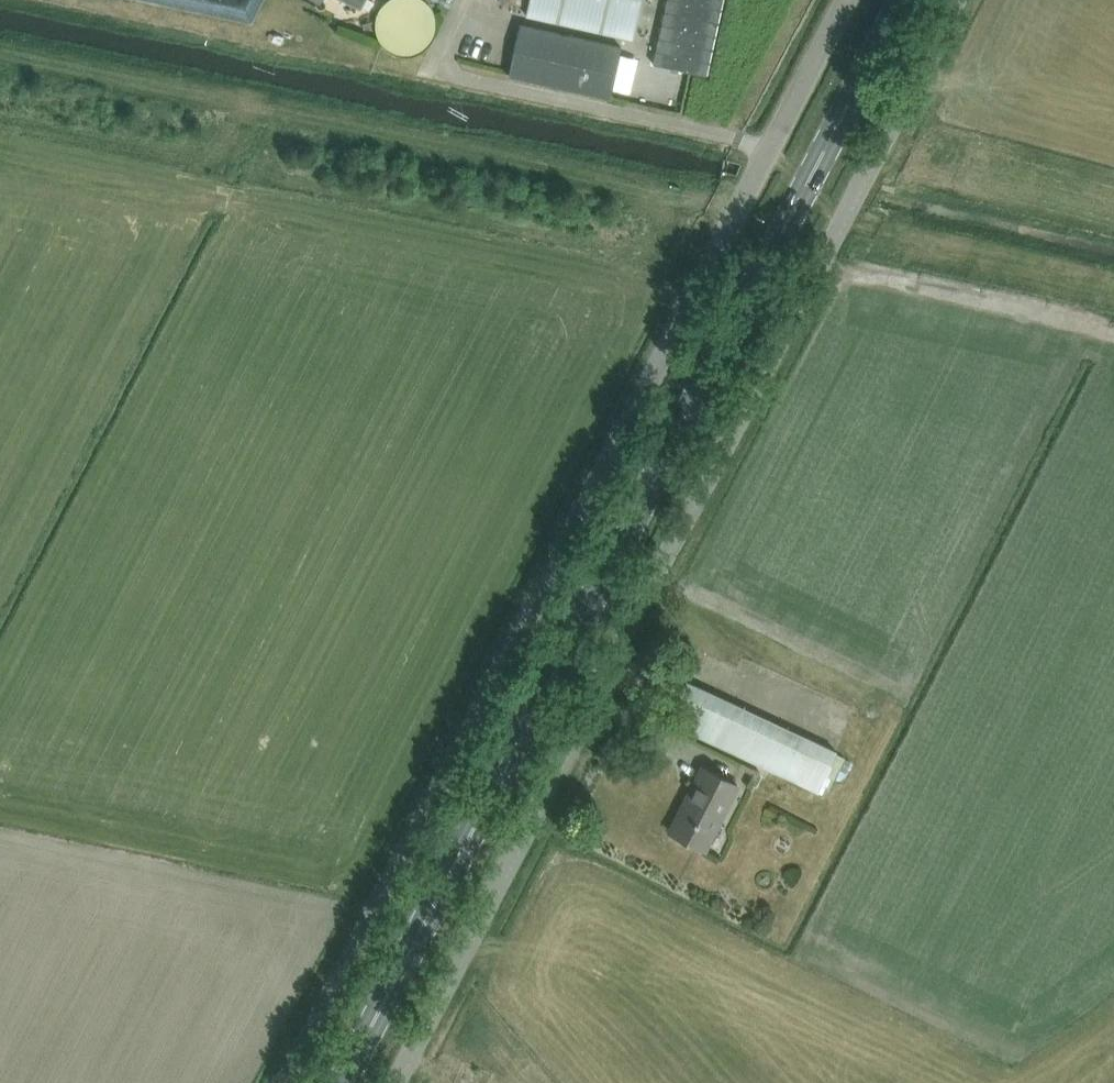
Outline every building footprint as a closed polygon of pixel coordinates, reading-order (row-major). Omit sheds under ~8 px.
[(438,22),(437,17),(435,9),(432,5),(428,0),(385,0),(381,5),(379,9),(377,14),(376,20),(376,25),(377,30),(380,38),(383,42),(389,47),(394,50),(402,53),(407,53),(412,53),(420,50),(425,47),(430,42),(433,38),(436,33),(437,28),(438,22)] [(640,0),(530,0),(527,14),(632,38),(640,0)] [(723,0),(667,0),(653,63),(706,75),(723,0)] [(509,77),(610,99),(622,46),(520,24),(509,77)] [(723,637),(713,657),(743,672),(753,652),(723,637)] [(689,678),(684,687),(668,721),(817,793),(838,750),(689,678)] [(704,850),(740,785),(703,767),(686,799),(688,800),(672,831),(671,830),(670,831),(689,841),(704,850)]
